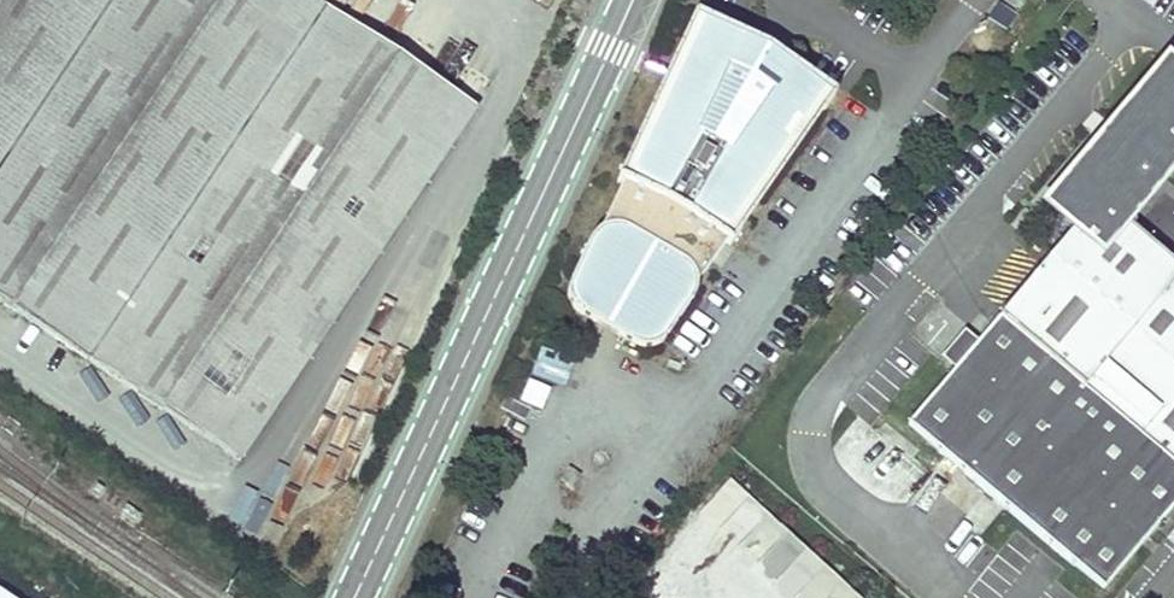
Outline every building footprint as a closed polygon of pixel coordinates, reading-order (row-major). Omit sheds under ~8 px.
[(315,0),(0,0),(0,290),(234,446),(483,73),(372,0),(315,0)] [(1152,8),(1157,0),(1138,0),(1152,8)] [(706,14),(691,8),(683,24),(688,27),(626,159),(621,157),(614,172),(620,175),(599,221),(594,222),(590,225),(587,229),(565,275),(564,284),(565,290),(567,297),(572,304),(580,308),(631,336),(641,339),(649,339),(657,336),(662,330),(694,284),(694,278),(694,273),(723,231),(728,234),(738,219),(733,215),(816,95),(822,100),(831,85),(817,75),(813,80),(784,59),(760,44),(737,34),(704,19),(706,14)] [(1162,40),(1033,192),(1068,222),(973,333),(962,323),(937,352),(951,363),(904,418),(1102,585),(1173,500),(1173,259),(1123,217),(1173,157),(1173,50),(1162,40)] [(539,352),(531,377),(564,387),(572,362),(539,352)] [(856,443),(845,475),(874,485),(885,453),(856,443)] [(707,509),(723,522),(745,496),(729,483),(707,509)]
